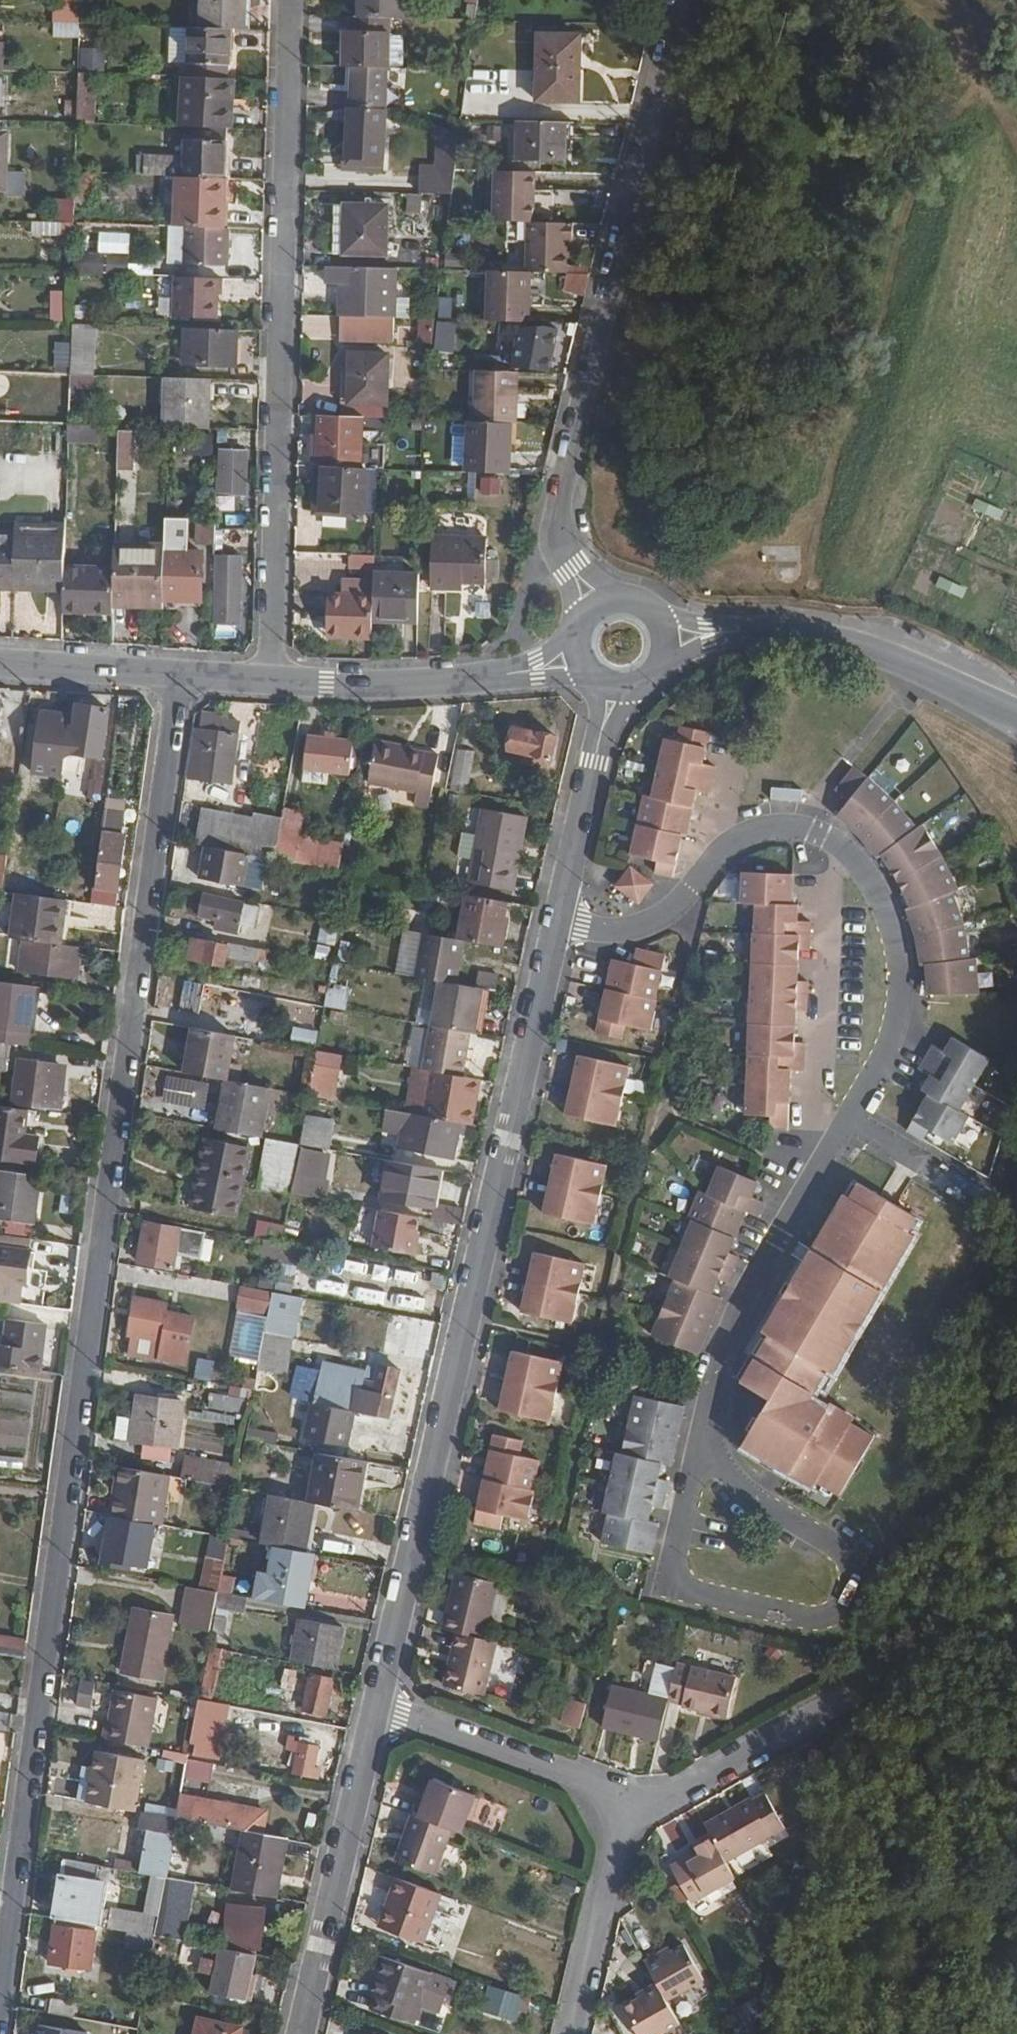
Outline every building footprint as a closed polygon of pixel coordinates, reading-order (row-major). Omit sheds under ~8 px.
[(78,0),(53,0),(53,23),(78,24),(78,0)] [(243,0),(201,0),(201,28),(228,29),(242,29),(243,0)] [(402,0),(360,0),(360,17),(390,18),(401,18),(402,0)] [(387,66),(388,66),(390,18),(360,17),(349,16),(350,30),(343,30),(342,65),(352,65),(387,66)] [(166,63),(187,64),(187,27),(167,26),(166,63)] [(227,64),(228,29),(201,28),(187,27),(187,64),(187,76),(187,78),(211,79),(212,63),(227,64)] [(549,33),(546,100),(589,101),(590,67),(587,67),(587,34),(549,33)] [(79,69),(102,70),(103,48),(80,47),(79,69)] [(386,109),(388,66),(387,66),(352,65),(350,107),(351,107),(380,108),(386,109)] [(75,74),(74,119),(91,119),(92,74),(75,74)] [(227,128),(231,128),(232,110),(226,110),(227,79),(211,79),(187,78),(185,127),(227,128)] [(383,167),(386,109),(380,108),(351,107),(350,107),(348,145),(348,154),(358,154),(357,166),(383,167)] [(566,159),(568,121),(518,120),(517,157),(566,159)] [(452,191),(456,168),(460,133),(438,125),(435,176),(423,176),(423,190),(452,191)] [(223,178),(225,178),(227,128),(185,127),(185,155),(143,154),(143,159),(136,159),(136,174),(177,177),(223,178)] [(341,165),(357,166),(358,154),(348,154),(348,145),(341,145),(341,165)] [(495,219),(529,220),(534,220),(537,170),(498,169),(495,219)] [(178,226),(182,226),(223,227),(223,178),(177,177),(177,200),(178,226)] [(421,194),(406,193),(405,229),(419,229),(421,194)] [(343,215),(386,216),(386,202),(343,202),(343,215)] [(385,252),(386,216),(343,215),(342,252),(385,252)] [(531,271),(568,272),(569,249),(569,240),(574,240),(574,222),(534,220),(529,220),(528,271),(531,271)] [(55,234),(55,221),(30,222),(30,235),(55,234)] [(226,266),(228,227),(223,227),(182,226),(181,264),(226,266)] [(124,255),(101,257),(102,269),(125,268),(124,255)] [(72,274),(100,274),(101,257),(73,256),(72,274)] [(395,315),(396,267),(328,265),(328,282),(340,283),(339,314),(395,315)] [(489,319),(530,321),(531,271),(528,271),(490,270),(489,319)] [(566,288),(588,292),(592,273),(568,272),(566,288)] [(222,292),(223,278),(174,276),(173,327),(187,327),(217,328),(218,292),(222,292)] [(85,278),(84,319),(104,321),(106,278),(85,278)] [(62,321),(62,290),(48,290),(48,321),(62,321)] [(437,297),(436,317),(450,318),(451,298),(437,297)] [(432,342),(436,317),(423,317),(420,340),(432,342)] [(432,349),(449,352),(454,323),(437,320),(432,349)] [(514,363),(549,372),(559,326),(532,322),(528,340),(520,339),(514,363)] [(69,373),(89,374),(91,324),(71,324),(69,373)] [(234,366),(236,329),(217,328),(187,327),(184,364),(234,366)] [(352,352),(350,402),(387,404),(388,353),(352,352)] [(479,405),(480,370),(473,370),(471,404),(479,405)] [(506,420),(517,421),(520,372),(480,370),(479,405),(478,419),(500,420),(506,420)] [(91,388),(92,374),(89,374),(69,373),(69,387),(91,388)] [(207,428),(208,379),(167,377),(165,427),(170,427),(207,428)] [(360,466),(362,415),(318,414),(316,464),(332,465),(360,466)] [(462,469),(504,471),(505,448),(499,448),(500,420),(478,419),(463,419),(462,469)] [(93,424),(68,424),(68,439),(92,439),(93,424)] [(128,466),(130,426),(118,426),(117,466),(128,466)] [(247,449),(218,448),(217,490),(246,491),(247,449)] [(332,465),(316,464),(315,497),(331,498),(332,465)] [(376,510),(376,467),(360,466),(332,465),(331,498),(338,498),(349,498),(350,509),(376,510)] [(499,496),(501,478),(480,476),(478,494),(499,496)] [(349,498),(338,498),(338,509),(350,509),(349,498)] [(15,527),(66,527),(66,515),(16,514),(15,527)] [(197,540),(215,541),(215,517),(198,516),(197,540)] [(113,602),(165,603),(165,598),(166,549),(167,526),(160,525),(159,549),(115,548),(114,570),(113,602)] [(29,584),(64,585),(64,569),(66,527),(15,527),(14,532),(16,532),(14,576),(29,576),(29,584)] [(14,583),(14,576),(16,532),(14,532),(0,532),(0,583),(14,583)] [(487,580),(488,534),(433,533),(432,585),(464,585),(464,580),(487,580)] [(166,549),(165,598),(203,600),(205,551),(166,549)] [(219,552),(217,624),(232,624),(233,552),(219,552)] [(375,554),(349,552),(349,564),(375,566),(375,554)] [(113,612),(113,607),(113,602),(114,570),(64,569),(64,585),(63,610),(113,612)] [(374,622),(419,623),(420,573),(375,572),(374,594),(374,622)] [(343,638),(373,639),(374,622),(374,594),(329,595),(327,627),(344,628),(343,638)] [(327,637),(343,638),(344,628),(327,627),(327,637)] [(76,716),(70,752),(81,755),(102,758),(110,711),(78,707),(76,716)] [(196,726),(189,777),(233,784),(240,732),(224,730),(226,716),(208,714),(206,727),(196,726)] [(79,769),(81,755),(70,752),(76,716),(69,715),(62,766),(79,769)] [(723,757),(728,728),(701,720),(698,736),(686,733),(670,800),(660,797),(649,848),(672,854),(671,867),(690,871),(699,829),(705,829),(715,786),(728,789),(734,761),(723,757)] [(524,754),(522,763),(541,767),(543,758),(551,760),(557,738),(515,727),(510,750),(524,754)] [(305,767),(351,772),(355,740),(308,735),(305,767)] [(378,738),(370,781),(423,789),(429,750),(401,746),(402,742),(378,738)] [(462,791),(466,792),(473,754),(458,751),(452,789),(462,791)] [(916,801),(875,762),(855,785),(867,800),(857,813),(895,858),(899,855),(910,869),(927,907),(924,910),(936,961),(941,967),(944,994),(996,989),(994,957),(989,957),(983,925),(970,890),(975,887),(943,824),(937,827),(916,801)] [(452,789),(447,788),(446,800),(460,803),(462,791),(452,789)] [(103,823),(122,824),(124,799),(105,798),(103,823)] [(484,808),(469,892),(510,900),(512,885),(518,886),(530,815),(484,808)] [(204,810),(197,845),(209,847),(252,855),(277,860),(282,831),(284,819),(255,814),(255,819),(204,810)] [(303,835),(282,831),(277,860),(298,864),(303,835)] [(102,833),(94,905),(113,908),(124,835),(102,833)] [(328,840),(303,835),(298,864),(324,868),(328,840)] [(342,872),(346,844),(328,840),(324,868),(342,872)] [(252,855),(209,847),(204,879),(246,886),(252,855)] [(665,878),(649,865),(637,879),(654,891),(665,878)] [(807,902),(809,870),(760,868),(758,899),(771,900),(757,1109),(781,1112),(782,1125),(801,1125),(804,1066),(817,1065),(819,1039),(807,1038),(809,1006),(820,1006),(823,979),(810,978),(812,947),(825,946),(826,919),(814,918),(813,902),(807,902)] [(459,893),(448,891),(445,907),(456,909),(459,893)] [(69,901),(20,892),(14,939),(26,941),(63,946),(69,901)] [(500,946),(508,902),(469,894),(461,940),(463,941),(500,946)] [(252,916),(244,913),(246,907),(205,896),(198,918),(215,922),(214,929),(225,931),(227,925),(241,928),(242,926),(248,927),(252,916)] [(258,905),(253,932),(269,935),(274,908),(258,905)] [(316,940),(333,945),(338,927),(320,923),(316,940)] [(461,940),(422,933),(414,977),(442,982),(455,984),(463,941),(461,940)] [(269,951),(208,939),(208,942),(193,940),(189,960),(224,966),(224,963),(234,965),(235,958),(267,964),(269,951)] [(660,1041),(683,948),(652,940),(646,954),(627,951),(612,1011),(635,1019),(634,1034),(660,1041)] [(82,948),(63,946),(26,941),(22,972),(78,980),(82,948)] [(484,991),(496,992),(498,979),(478,975),(476,989),(484,991)] [(467,1033),(474,1034),(484,991),(476,989),(455,984),(442,982),(433,1027),(467,1033)] [(182,1013),(201,1016),(207,987),(188,984),(182,1013)] [(0,985),(0,1047),(9,1048),(30,1050),(32,1037),(38,990),(0,985)] [(330,986),(326,1007),(345,1011),(348,989),(330,986)] [(284,1039),(311,1046),(315,1033),(288,1025),(284,1039)] [(460,1076),(467,1033),(433,1027),(424,1025),(417,1068),(433,1072),(460,1076)] [(194,1028),(186,1073),(229,1081),(239,1082),(242,1065),(231,1063),(236,1036),(194,1028)] [(1006,1061),(968,1037),(959,1051),(947,1045),(934,1069),(942,1075),(934,1089),(942,1094),(926,1119),(965,1142),(981,1117),(975,1113),(1006,1061)] [(628,1119),(643,1059),(590,1045),(575,1105),(628,1119)] [(9,1048),(0,1047),(0,1062),(8,1063),(9,1048)] [(331,1101),(341,1056),(314,1050),(305,1095),(331,1101)] [(31,1112),(34,1112),(34,1110),(59,1113),(62,1070),(39,1069),(40,1066),(19,1064),(14,1110),(31,1112)] [(471,1125),(480,1080),(460,1076),(433,1072),(425,1116),(461,1123),(471,1125)] [(205,1107),(207,1079),(163,1078),(162,1106),(205,1107)] [(264,1138),(273,1089),(239,1082),(229,1081),(221,1130),(264,1138)] [(0,1109),(0,1158),(34,1162),(37,1137),(29,1136),(31,1112),(14,1110),(0,1109)] [(454,1158),(461,1123),(425,1116),(391,1110),(387,1131),(405,1134),(404,1148),(454,1158)] [(301,1144),(327,1149),(332,1124),(305,1119),(301,1144)] [(251,1147),(208,1139),(195,1209),(239,1217),(251,1147)] [(300,1148),(301,1144),(268,1139),(259,1189),(292,1195),(300,1148)] [(605,1219),(620,1156),(567,1142),(550,1204),(605,1219)] [(292,1195),(318,1200),(324,1166),(320,1165),(322,1151),(300,1148),(292,1195)] [(661,1329),(706,1348),(729,1294),(720,1289),(728,1273),(738,1276),(748,1251),(740,1247),(758,1207),(768,1211),(775,1198),(764,1191),(769,1178),(730,1160),(717,1189),(710,1185),(698,1212),(703,1215),(678,1271),(682,1274),(661,1329)] [(436,1206),(443,1170),(391,1161),(384,1197),(436,1206)] [(0,1169),(0,1218),(35,1223),(43,1175),(0,1169)] [(746,1442),(782,1463),(792,1448),(803,1455),(795,1471),(818,1484),(823,1479),(846,1491),(883,1429),(826,1391),(934,1220),(862,1178),(744,1373),(775,1394),(746,1442)] [(419,1233),(420,1217),(383,1210),(376,1248),(419,1255),(423,1235),(419,1233)] [(257,1218),(251,1234),(276,1243),(281,1227),(257,1218)] [(140,1264),(173,1271),(176,1258),(202,1262),(206,1236),(148,1225),(140,1264)] [(580,1316),(594,1255),(542,1242),(526,1302),(580,1316)] [(21,1304),(23,1287),(28,1288),(33,1254),(0,1248),(0,1301),(21,1304)] [(409,1283),(413,1267),(374,1260),(368,1292),(410,1301),(414,1283),(409,1283)] [(271,1311),(275,1293),(247,1288),(243,1305),(271,1311)] [(131,1334),(166,1341),(162,1361),(189,1366),(196,1321),(168,1315),(169,1305),(137,1299),(131,1334)] [(298,1318),(271,1313),(261,1366),(288,1371),(298,1318)] [(37,1371),(45,1326),(9,1320),(5,1347),(0,1346),(0,1366),(37,1371)] [(554,1415),(571,1353),(518,1341),(502,1402),(554,1415)] [(197,1357),(192,1378),(208,1382),(213,1361),(197,1357)] [(377,1385),(367,1383),(368,1375),(345,1370),(342,1386),(327,1383),(316,1439),(357,1446),(363,1415),(389,1420),(401,1372),(382,1367),(377,1385)] [(674,1458),(689,1400),(644,1390),(628,1446),(622,1445),(607,1504),(612,1506),(607,1534),(655,1548),(662,1518),(652,1515),(655,1500),(667,1502),(673,1474),(664,1471),(667,1456),(674,1458)] [(207,1395),(207,1409),(241,1411),(242,1396),(207,1395)] [(154,1399),(150,1419),(145,1443),(191,1451),(199,1406),(154,1399)] [(145,1443),(150,1419),(135,1417),(132,1440),(145,1443)] [(531,1511),(546,1451),(522,1446),(526,1430),(497,1424),(476,1513),(503,1521),(508,1506),(531,1511)] [(792,1448),(782,1463),(795,1471),(803,1455),(792,1448)] [(356,1511),(364,1461),(319,1453),(311,1503),(316,1504),(356,1511)] [(116,1519),(139,1522),(165,1526),(169,1508),(163,1508),(168,1477),(124,1468),(116,1519)] [(238,1489),(241,1475),(211,1469),(208,1484),(238,1489)] [(306,1551),(316,1504),(311,1503),(275,1496),(264,1544),(271,1546),(306,1551)] [(116,1519),(111,1518),(104,1567),(131,1571),(139,1522),(116,1519)] [(209,1556),(226,1559),(229,1538),(212,1535),(209,1556)] [(309,1583),(315,1553),(306,1551),(271,1546),(261,1601),(300,1608),(305,1583),(309,1583)] [(455,1609),(451,1622),(461,1625),(491,1632),(504,1574),(467,1564),(461,1586),(456,1584),(450,1608),(455,1609)] [(211,1631),(219,1593),(191,1588),(183,1626),(211,1631)] [(172,1617),(133,1611),(123,1673),(162,1679),(172,1617)] [(228,1634),(231,1617),(221,1616),(219,1632),(228,1634)] [(313,1666),(334,1670),(343,1628),(302,1620),(295,1663),(313,1666)] [(491,1632),(461,1625),(458,1638),(465,1640),(459,1656),(452,1654),(446,1676),(487,1687),(502,1635),(491,1632)] [(22,1657),(25,1640),(0,1636),(0,1653),(22,1657)] [(458,1638),(452,1654),(459,1656),(465,1640),(458,1638)] [(212,1702),(222,1649),(213,1647),(203,1700),(212,1702)] [(668,1697),(677,1663),(645,1655),(636,1688),(668,1697)] [(740,1678),(677,1663),(668,1697),(697,1702),(693,1712),(729,1721),(740,1678)] [(325,1716),(334,1670),(313,1666),(304,1712),(325,1716)] [(605,1722),(656,1739),(668,1697),(636,1688),(616,1683),(605,1722)] [(145,1747),(154,1693),(117,1686),(112,1717),(110,1716),(105,1741),(145,1747)] [(557,1723),(577,1729),(585,1705),(565,1698),(557,1723)] [(206,1758),(216,1704),(199,1701),(191,1747),(185,1745),(184,1754),(189,1755),(206,1758)] [(10,1731),(12,1715),(0,1713),(0,1729),(10,1731)] [(314,1769),(323,1724),(304,1720),(302,1730),(295,1729),(293,1742),(300,1744),(293,1774),(319,1779),(321,1770),(314,1769)] [(99,1754),(89,1802),(137,1811),(147,1763),(99,1754)] [(214,1771),(215,1766),(203,1763),(189,1760),(188,1766),(202,1768),(214,1771)] [(212,1782),(214,1771),(202,1768),(188,1766),(186,1777),(212,1782)] [(457,1828),(465,1831),(478,1796),(436,1779),(423,1816),(457,1828)] [(247,1833),(265,1836),(269,1811),(182,1795),(177,1819),(189,1822),(247,1833)] [(751,1798),(706,1824),(710,1832),(726,1860),(782,1830),(764,1798),(756,1804),(751,1798)] [(807,1819),(810,1804),(801,1801),(798,1815),(807,1819)] [(166,1879),(177,1819),(143,1812),(140,1829),(148,1831),(140,1866),(131,1864),(129,1871),(166,1879)] [(423,1816),(416,1813),(398,1863),(438,1877),(457,1828),(423,1816)] [(189,1822),(177,1819),(166,1879),(170,1879),(173,1865),(180,1866),(189,1822)] [(726,1860),(710,1832),(696,1840),(702,1855),(688,1861),(684,1854),(665,1866),(687,1902),(734,1875),(726,1860)] [(276,1899),(288,1840),(265,1836),(247,1833),(236,1891),(276,1899)] [(56,1919),(96,1926),(103,1885),(108,1885),(110,1873),(98,1870),(99,1866),(65,1859),(53,1918),(56,1919)] [(443,1894),(398,1878),(391,1894),(400,1898),(388,1933),(424,1946),(436,1912),(443,1894)] [(185,1942),(195,1883),(170,1879),(166,1879),(159,1920),(156,1937),(185,1942)] [(229,1908),(225,1946),(255,1950),(260,1912),(229,1908)] [(436,1912),(424,1946),(442,1954),(454,1919),(436,1912)] [(129,1932),(156,1937),(159,1920),(132,1915),(129,1932)] [(89,1970),(96,1926),(56,1919),(49,1964),(89,1970)] [(127,1946),(153,1950),(156,1937),(129,1932),(127,1946)] [(644,1961),(656,1983),(666,2001),(703,1979),(684,1946),(672,1954),(659,1962),(654,1954),(644,1961)] [(659,1962),(672,1954),(666,1947),(654,1954),(659,1962)] [(251,1975),(255,1954),(220,1949),(212,1994),(246,2000),(247,1998),(252,1999),(255,1976),(251,1975)] [(428,1976),(382,1961),(368,1997),(372,2000),(367,2013),(413,2027),(428,1976)] [(681,2027),(666,2001),(656,1983),(639,1993),(642,2002),(621,2015),(632,2033),(669,2033),(681,2027)] [(515,2024),(524,1997),(485,1985),(477,2013),(515,2024)] [(50,2014),(74,2018),(76,2004),(53,1999),(50,2014)] [(238,2029),(197,2020),(194,2033),(237,2033),(238,2029)]
